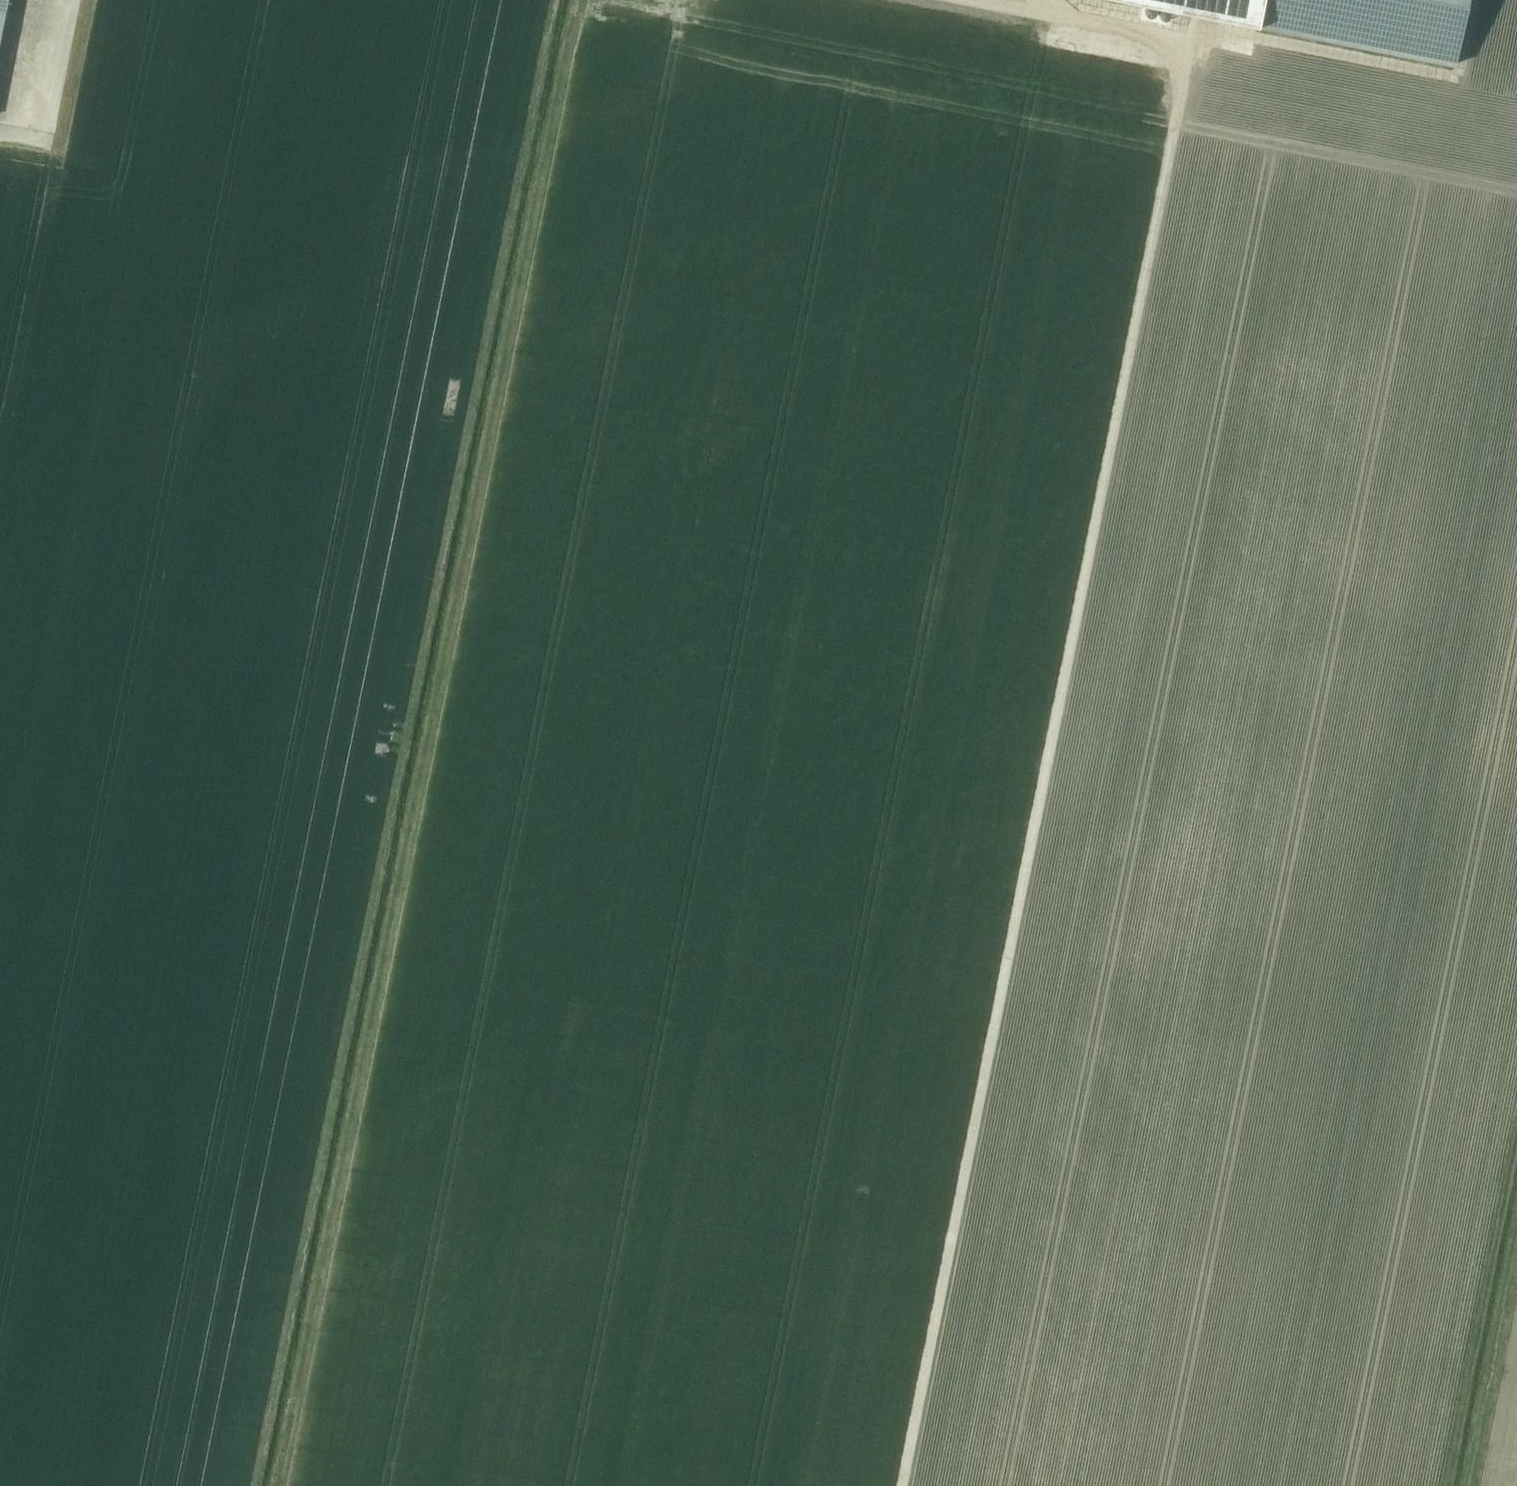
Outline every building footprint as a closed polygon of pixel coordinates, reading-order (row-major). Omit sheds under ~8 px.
[(10,0),(0,0),(0,54),(10,0)] [(1455,62),(1467,0),(1138,0),(1455,62)]
